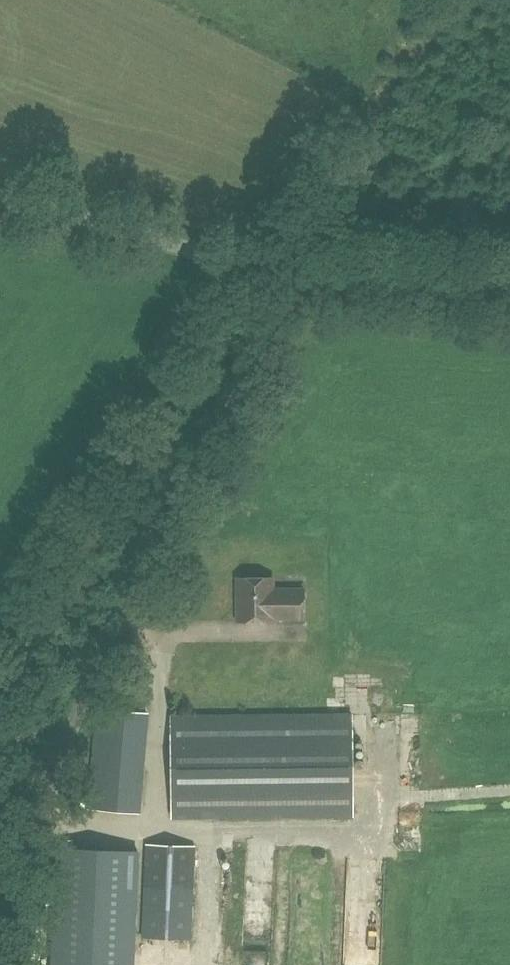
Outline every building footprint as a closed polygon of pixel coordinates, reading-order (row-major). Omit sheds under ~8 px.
[(271,579),(236,580),(236,622),(271,622),(271,619),(302,619),(302,590),(271,591),(271,579)] [(146,715),(95,710),(87,807),(139,811),(146,715)] [(170,718),(171,797),(172,819),(352,817),(351,716),(170,718)] [(194,846),(145,844),(141,936),(190,938),(194,846)] [(138,852),(59,848),(54,964),(132,964),(138,852)]
